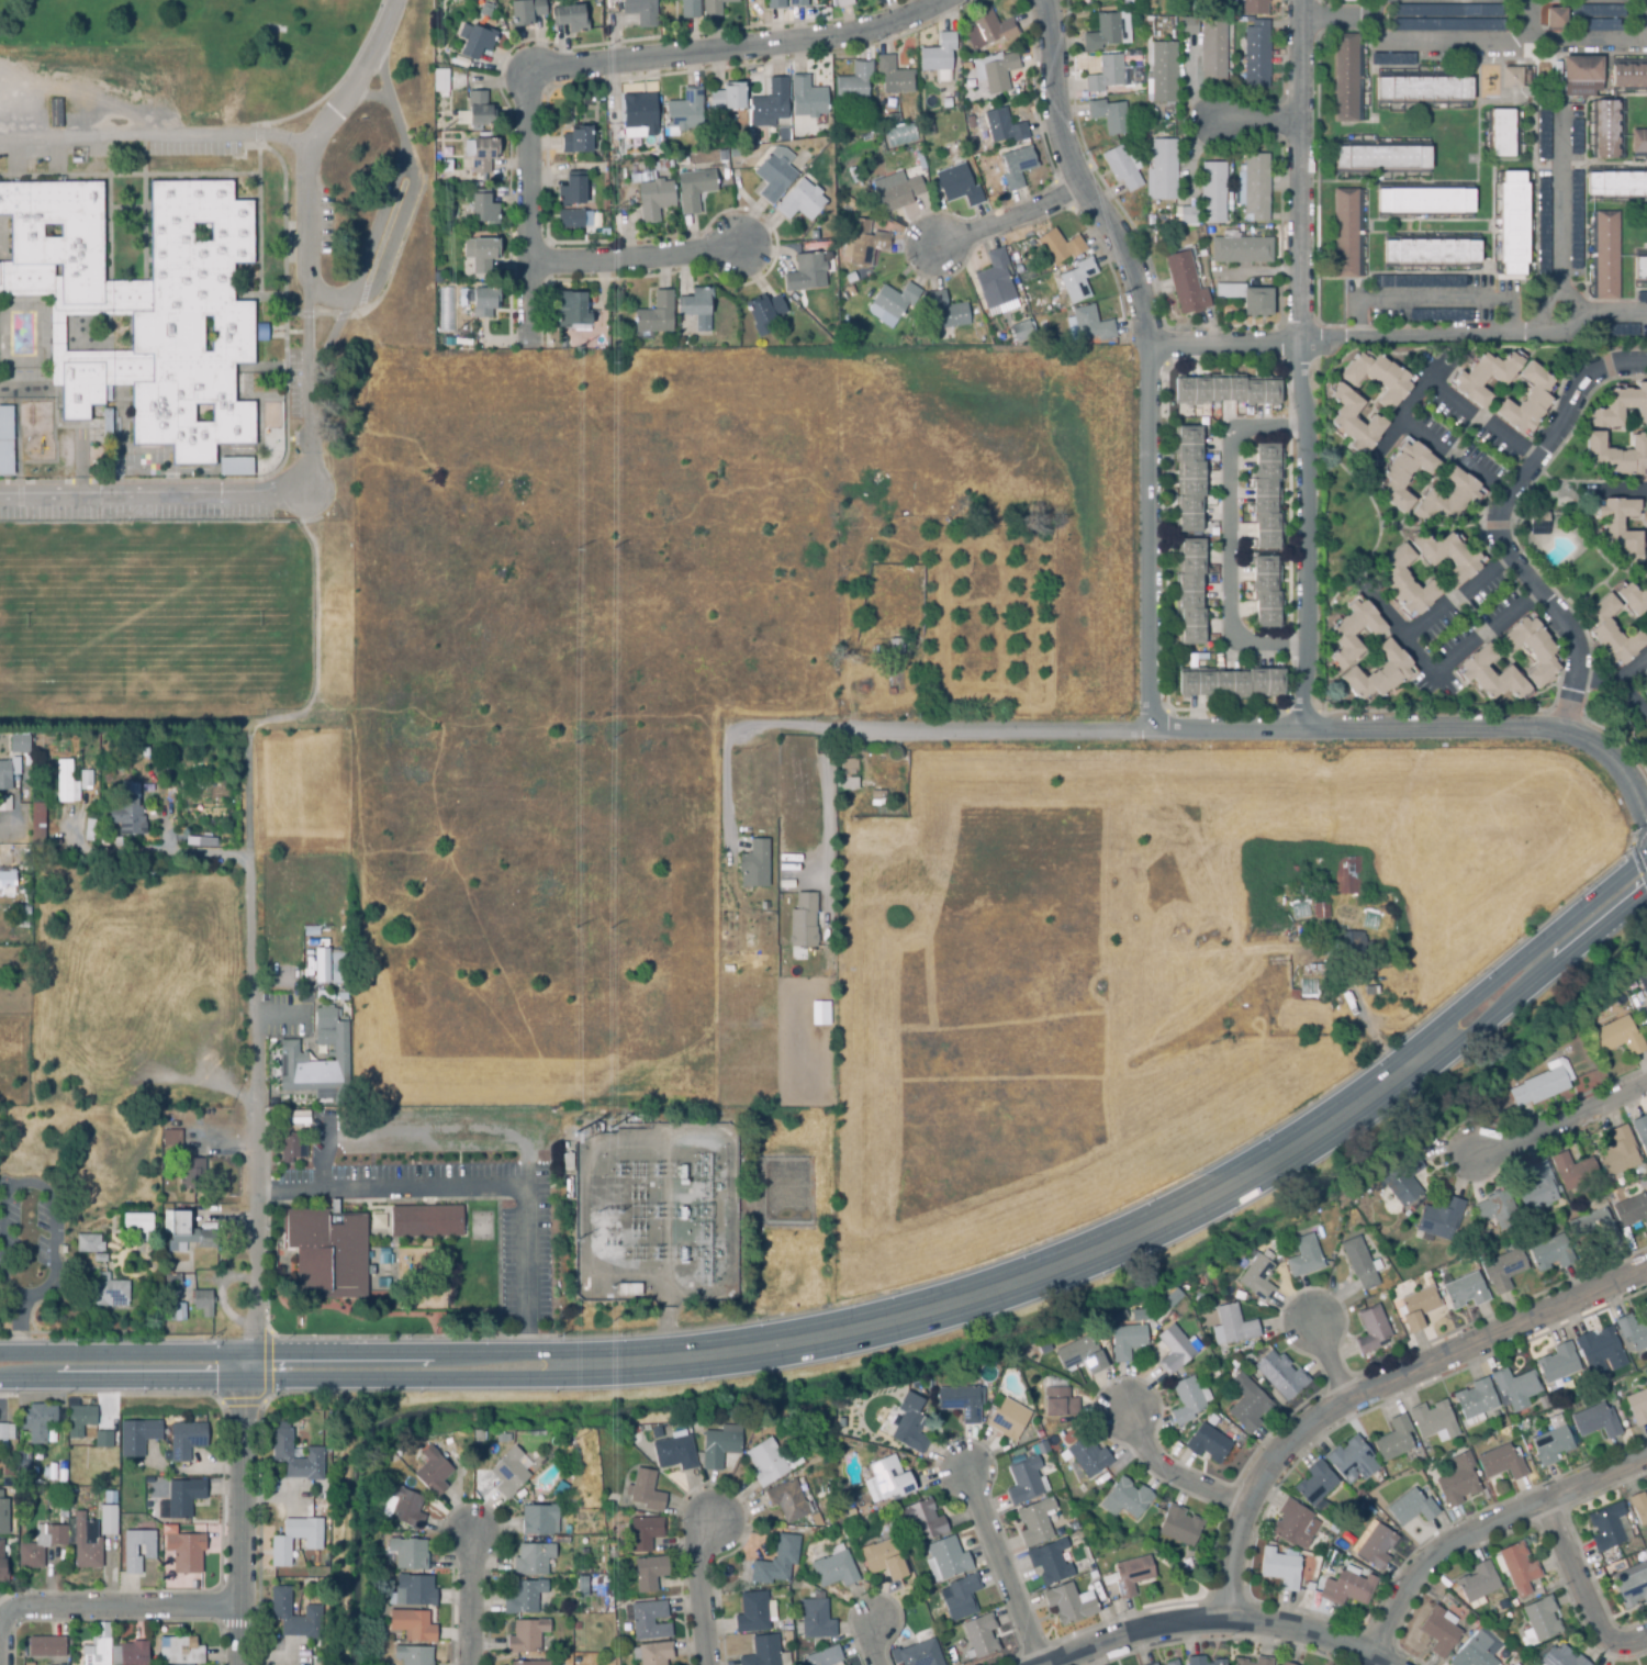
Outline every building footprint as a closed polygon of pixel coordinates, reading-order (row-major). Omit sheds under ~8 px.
[(508,3),(529,0),(543,0),(546,18),(530,20),(531,26),(513,30),(508,3)] [(621,16),(621,0),(654,0),(657,27),(637,29),(636,15),(621,16)] [(681,21),(680,0),(697,0),(698,19),(681,21)] [(703,18),(702,0),(738,0),(738,3),(720,4),(720,18),(703,18)] [(766,11),(765,0),(783,0),(784,10),(766,11)] [(837,10),(834,0),(852,0),(853,5),(837,10)] [(1242,15),(1242,0),(1266,0),(1266,16),(1242,15)] [(1624,16),(1573,15),(1573,4),(1624,5),(1624,16)] [(567,35),(565,26),(552,27),(550,9),(581,5),(583,21),(586,20),(587,33),(567,35)] [(1502,16),(1392,16),(1392,5),(1502,5),(1502,16)] [(972,53),(967,44),(964,45),(959,34),(972,27),(967,19),(987,8),(997,26),(1010,19),(1018,34),(1001,43),(999,37),(972,53)] [(1546,29),(1545,10),(1564,9),(1565,27),(1546,29)] [(482,18),(485,10),(494,14),(491,21),(482,18)] [(1083,52),(1082,35),(1097,35),(1096,14),(1118,13),(1119,45),(1100,46),(1100,52),(1083,52)] [(1179,36),(1179,20),(1197,20),(1198,36),(1179,36)] [(1225,80),(1201,80),(1201,20),(1225,20),(1225,80)] [(1500,33),(1392,32),(1392,20),(1500,21),(1500,33)] [(1624,33),(1573,32),(1573,20),(1624,21),(1624,33)] [(1268,88),(1244,88),(1243,29),(1251,29),(1251,21),(1268,21),(1268,88)] [(475,63),(458,56),(470,26),(484,32),(485,30),(496,34),(489,53),(481,49),(475,63)] [(1121,44),(1120,30),(1128,29),(1129,44),(1121,44)] [(934,83),(933,71),(919,72),(918,51),(938,49),(937,34),(953,33),(954,52),(950,52),(951,71),(949,71),(950,82),(934,83)] [(1175,103),(1150,103),(1151,43),(1175,43),(1175,103)] [(1334,123),(1333,44),(1356,43),(1357,123),(1334,123)] [(986,96),(982,65),(1000,62),(1000,56),(1019,53),(1021,70),(1006,72),(1009,92),(986,96)] [(1370,66),(1370,55),(1413,54),(1413,66),(1370,66)] [(453,55),(470,62),(467,68),(450,62),(453,55)] [(1085,94),(1084,77),(1099,76),(1098,56),(1120,55),(1121,71),(1130,71),(1131,85),(1139,85),(1139,93),(1131,94),(1130,86),(1102,88),(1102,93),(1085,94)] [(882,102),(881,74),(876,75),(875,57),(893,56),(894,72),(912,71),(914,77),(911,77),(912,93),(895,94),(895,101),(882,102)] [(1593,98),(1562,98),(1562,57),(1601,58),(1601,92),(1593,92),(1593,98)] [(866,105),(834,105),(834,78),(851,78),(851,63),(871,63),(871,81),(866,81),(866,105)] [(1611,66),(1646,66),(1646,88),(1611,88),(1611,66)] [(432,68),(448,68),(448,93),(433,93),(432,68)] [(1522,89),(1502,88),(1502,68),(1522,68),(1522,89)] [(806,120),(806,118),(792,118),(789,77),(807,76),(808,89),(826,89),(827,115),(816,115),(816,119),(806,120)] [(749,128),(748,99),(769,99),(768,79),(785,78),(787,120),(758,121),(758,128),(749,128)] [(1470,100),(1375,100),(1375,78),(1470,79),(1470,100)] [(742,112),(709,112),(709,92),(722,92),(722,87),(729,88),(729,83),(743,83),(742,112)] [(675,133),(675,128),(666,130),(665,103),(683,102),(682,89),(701,88),(702,105),(699,105),(701,130),(686,131),(686,133),(675,133)] [(468,128),(467,93),(485,92),(485,107),(490,107),(490,111),(493,111),(494,127),(468,128)] [(646,137),(645,130),(623,131),(621,96),(637,96),(653,96),(656,136),(646,137)] [(948,108),(945,101),(954,99),(956,105),(948,108)] [(1105,136),(1102,119),(1087,121),(1085,103),(1103,101),(1103,105),(1123,103),(1128,134),(1105,136)] [(1549,160),(1537,160),(1537,101),(1548,101),(1549,160)] [(1615,159),(1594,159),(1595,102),(1616,102),(1615,159)] [(990,146),(989,142),(985,143),(983,134),(988,133),(983,114),(1004,108),(1009,127),(1023,123),(1028,139),(1010,144),(1009,141),(990,146)] [(1512,157),(1491,157),(1491,112),(1512,112),(1512,157)] [(777,125),(788,126),(788,142),(777,142),(777,125)] [(590,155),(560,155),(560,139),(569,139),(569,132),(576,132),(576,128),(590,128),(590,155)] [(1632,131),(1646,131),(1646,154),(1632,154),(1632,131)] [(471,176),(471,141),(496,139),(497,156),(493,156),(493,160),(489,160),(489,175),(471,176)] [(1175,201),(1151,201),(1151,141),(1175,141),(1175,201)] [(1127,194),(1119,180),(1114,182),(1100,156),(1119,145),(1129,161),(1134,158),(1140,168),(1134,171),(1142,186),(1127,194)] [(1006,194),(1005,189),(1001,190),(998,180),(1002,179),(1002,176),(1006,175),(1000,156),(1005,155),(1002,148),(1010,146),(1011,152),(1029,147),(1035,168),(1019,174),(1023,189),(1006,194)] [(1428,169),(1334,169),(1334,147),(1428,147),(1428,169)] [(718,163),(717,152),(726,152),(726,163),(718,163)] [(770,206),(757,195),(765,186),(751,174),(769,154),(776,160),(780,157),(787,164),(785,166),(796,176),(770,206)] [(1268,223),(1251,224),(1251,221),(1246,221),(1246,215),(1244,215),(1243,155),(1268,155),(1268,223)] [(652,172),(651,164),(666,163),(668,171),(652,172)] [(967,210),(961,195),(945,202),(935,180),(953,172),(951,167),(961,163),(972,189),(976,187),(983,203),(967,210)] [(1200,224),(1199,164),(1224,163),(1225,224),(1200,224)] [(681,216),(675,175),(714,170),(716,192),(696,195),(698,215),(681,216)] [(569,209),(557,209),(557,188),(564,188),(564,174),(583,174),(583,205),(569,205),(569,209)] [(1523,276),(1502,276),(1502,262),(1499,262),(1499,185),(1502,185),(1502,174),(1523,174),(1523,186),(1526,186),(1526,264),(1523,264),(1523,276)] [(1587,175),(1646,174),(1646,196),(1587,197),(1587,175)] [(614,187),(613,177),(621,177),(623,186),(614,187)] [(883,216),(875,193),(890,188),(887,180),(895,177),(897,185),(918,178),(925,195),(910,200),(912,205),(883,216)] [(49,294),(0,294),(0,261),(9,261),(8,215),(0,215),(0,181),(102,180),(102,279),(148,279),(148,178),(233,178),(233,199),(253,199),(253,264),(233,264),(234,299),(254,299),(254,364),(234,364),(234,400),(254,400),(255,445),(214,445),(214,466),(169,466),(169,445),(130,445),(130,384),(103,384),(103,405),(89,405),(89,421),(59,421),(59,384),(49,384),(49,294)] [(641,225),(636,185),(652,182),(651,180),(662,179),(662,183),(672,182),(674,208),(657,210),(659,224),(641,225)] [(809,223),(796,211),(787,222),(774,211),(800,179),(811,189),(814,187),(821,193),(818,197),(826,202),(809,223)] [(1356,278),(1333,277),(1335,190),(1358,190),(1356,278)] [(1471,213),(1377,212),(1377,190),(1472,191),(1471,213)] [(470,224),(470,191),(489,191),(489,205),(497,205),(497,224),(470,224)] [(849,214),(841,210),(847,199),(854,203),(849,214)] [(557,209),(580,209),(580,208),(583,208),(583,226),(560,226),(560,217),(557,217),(557,209)] [(1196,225),(1179,225),(1179,208),(1196,209),(1196,225)] [(1617,301),(1594,301),(1594,212),(1617,212),(1617,301)] [(870,269),(848,266),(849,259),(841,258),(844,234),(851,235),(853,220),(870,222),(867,237),(873,237),(873,233),(890,235),(888,253),(872,250),(870,269)] [(1052,267),(1034,243),(1052,230),(1064,245),(1076,236),(1086,249),(1071,260),(1067,256),(1052,267)] [(1271,264),(1211,264),(1211,238),(1271,238),(1271,264)] [(490,276),(471,276),(472,241),(497,241),(497,256),(494,256),(494,261),(490,261),(490,276)] [(1478,265),(1382,264),(1382,242),(1478,242),(1478,265)] [(985,311),(973,276),(990,269),(985,254),(1001,248),(1007,265),(1002,266),(1015,300),(985,311)] [(1194,316),(1192,313),(1179,316),(1164,258),(1188,252),(1198,291),(1206,289),(1210,308),(1201,311),(1202,314),(1194,316)] [(785,293),(783,275),(796,273),(794,256),(820,253),(821,262),(825,262),(826,272),(824,273),(825,288),(804,291),(785,293)] [(1646,256),(1646,283),(1645,283),(1645,281),(1634,281),(1634,258),(1646,258),(1646,256)] [(1069,305),(1063,290),(1055,293),(1051,280),(1076,269),(1074,265),(1090,258),(1097,275),(1083,280),(1090,297),(1069,305)] [(865,287),(863,281),(872,277),(875,282),(865,287)] [(1470,288),(1372,288),(1372,277),(1470,277),(1470,288)] [(896,321),(870,304),(882,286),(898,297),(907,282),(921,292),(910,308),(907,305),(896,321)] [(1271,317),(1242,317),(1242,300),(1217,300),(1217,284),(1244,284),(1244,289),(1271,289),(1271,317)] [(849,298),(845,290),(850,287),(854,294),(849,298)] [(439,331),(452,330),(451,288),(438,288),(439,331)] [(695,334),(694,316),(676,316),(676,299),(691,299),(691,289),(710,288),(712,302),(708,302),(709,334),(695,334)] [(473,321),(472,290),(497,289),(498,310),(490,311),(491,320),(473,321)] [(940,339),(939,329),(933,331),(927,294),(943,291),(946,306),(964,303),(968,325),(951,328),(952,336),(940,339)] [(634,334),(632,311),(653,311),(653,292),(671,292),(672,333),(634,334)] [(1637,292),(1646,292),(1646,304),(1637,304),(1637,292)] [(570,329),(557,329),(557,309),(565,309),(565,293),(584,294),(584,326),(570,326),(570,329)] [(754,327),(743,305),(755,298),(758,301),(763,298),(765,302),(777,295),(786,313),(772,321),(771,319),(754,327)] [(1097,342),(1096,336),(1069,342),(1065,320),(1073,319),(1071,310),(1093,305),(1096,323),(1112,321),(1116,338),(1097,342)] [(1477,322),(1409,322),(1409,311),(1477,311),(1477,322)] [(1015,344),(1009,327),(1027,321),(1033,338),(1015,344)] [(255,323),(267,323),(267,340),(255,340),(255,323)] [(1602,336),(1602,325),(1637,325),(1637,336),(1602,336)] [(974,336),(972,328),(977,326),(981,335),(974,336)] [(1388,413),(1375,403),(1385,391),(1363,375),(1353,388),(1337,377),(1357,351),(1371,361),(1376,355),(1399,371),(1400,370),(1408,377),(1404,381),(1410,385),(1398,402),(1398,401),(1388,413)] [(1481,412),(1453,389),(1457,383),(1453,380),(1459,371),(1464,376),(1481,353),(1491,360),(1492,359),(1500,365),(1509,353),(1522,361),(1502,387),(1489,376),(1479,388),(1492,399),(1481,412)] [(1521,434),(1491,413),(1501,398),(1516,409),(1532,385),(1517,377),(1527,362),(1554,380),(1544,394),(1551,400),(1530,433),(1524,429),(1521,434)] [(1175,378),(1212,378),(1212,375),(1246,375),(1246,378),(1280,378),(1280,404),(1278,404),(1279,406),(1273,406),(1271,404),(1255,404),(1255,406),(1248,406),(1247,404),(1245,404),(1237,403),(1237,402),(1221,402),(1221,404),(1202,404),(1202,405),(1187,405),(1187,404),(1175,404),(1175,378)] [(1636,382),(1646,383),(1646,427),(1643,427),(1643,424),(1637,424),(1638,409),(1622,409),(1622,428),(1590,427),(1590,411),(1605,411),(1605,400),(1609,400),(1609,389),(1636,390),(1636,382)] [(1356,454),(1347,447),(1351,442),(1340,433),(1341,431),(1330,422),(1342,406),(1329,396),(1336,384),(1363,404),(1352,418),(1364,427),(1372,414),(1387,425),(1366,454),(1359,449),(1356,454)] [(11,474),(0,474),(0,405),(11,404),(11,474)] [(113,446),(104,446),(104,416),(104,415),(104,405),(113,405),(113,411),(113,446)] [(1177,426),(1202,427),(1202,428),(1206,428),(1206,436),(1202,436),(1202,452),(1205,452),(1206,459),(1203,459),(1203,461),(1206,461),(1206,462),(1208,462),(1208,470),(1205,470),(1206,487),(1208,487),(1208,494),(1206,494),(1206,505),(1202,505),(1203,522),(1206,522),(1206,530),(1202,530),(1202,532),(1176,533),(1176,496),(1178,496),(1178,461),(1176,462),(1176,454),(1175,454),(1175,436),(1176,436),(1177,426)] [(1646,477),(1633,477),(1633,474),(1610,474),(1610,472),(1604,472),(1604,465),(1586,465),(1587,432),(1604,433),(1604,450),(1631,450),(1631,434),(1646,435),(1646,477)] [(1401,514),(1378,493),(1387,483),(1379,477),(1396,457),(1397,457),(1400,454),(1396,450),(1402,444),(1408,448),(1413,442),(1438,465),(1427,477),(1418,469),(1400,489),(1413,501),(1401,514)] [(1256,444),(1282,444),(1282,452),(1285,452),(1285,469),(1282,469),(1282,479),(1280,479),(1281,487),(1282,503),(1280,503),(1280,514),(1282,514),(1282,523),(1285,523),(1284,539),(1282,539),(1282,549),(1256,549),(1256,547),(1254,546),(1254,538),(1256,538),(1256,522),(1254,522),(1254,512),(1252,512),(1252,505),(1253,505),(1254,488),(1252,488),(1252,479),(1256,478),(1256,476),(1255,476),(1255,471),(1256,471),(1257,452),(1254,452),(1254,446),(1255,446),(1256,444)] [(217,457),(251,457),(251,474),(217,474),(217,457)] [(1448,524),(1433,512),(1423,525),(1409,513),(1430,489),(1444,501),(1453,490),(1439,479),(1450,463),(1479,487),(1475,492),(1479,495),(1471,505),(1467,502),(1448,524)] [(1639,565),(1624,563),(1625,550),(1614,549),(1614,546),(1602,546),(1603,518),(1596,517),(1596,507),(1603,507),(1603,500),(1638,502),(1638,513),(1635,513),(1635,518),(1623,517),(1622,532),(1640,533),(1639,565)] [(1548,536),(1530,536),(1530,513),(1548,513),(1548,536)] [(1454,590),(1443,578),(1454,568),(1444,557),(1431,568),(1410,543),(1422,532),(1433,544),(1439,538),(1441,540),(1448,533),(1467,555),(1472,550),(1479,558),(1475,561),(1480,568),(1454,590)] [(1179,539),(1205,539),(1205,582),(1201,582),(1201,600),(1205,600),(1205,606),(1201,606),(1201,610),(1208,610),(1208,618),(1206,618),(1206,635),(1208,635),(1208,641),(1206,641),(1206,645),(1180,645),(1179,608),(1176,608),(1176,583),(1178,583),(1177,574),(1179,574),(1179,565),(1177,565),(1177,549),(1179,549),(1179,539)] [(1408,615),(1383,582),(1389,579),(1378,563),(1403,545),(1413,558),(1402,567),(1419,589),(1432,580),(1442,594),(1413,615),(1412,612),(1408,615)] [(1254,557),(1280,556),(1280,565),(1282,565),(1282,582),(1280,582),(1280,591),(1284,591),(1284,600),(1285,600),(1285,616),(1284,616),(1284,626),(1280,626),(1280,628),(1274,628),(1257,628),(1257,624),(1255,624),(1254,617),(1257,617),(1257,600),(1255,600),(1255,593),(1254,593),(1254,590),(1252,590),(1252,583),(1254,583),(1254,557)] [(1646,590),(1646,589),(1646,607),(1635,617),(1615,594),(1627,583),(1637,594),(1644,588),(1646,590)] [(1620,664),(1616,659),(1611,663),(1588,633),(1594,627),(1583,613),(1609,594),(1620,608),(1607,617),(1623,639),(1636,629),(1646,644),(1620,664)] [(1337,671),(1327,658),(1340,649),(1334,641),(1335,640),(1327,630),(1351,614),(1345,606),(1353,601),(1357,606),(1364,601),(1385,629),(1377,636),(1376,635),(1370,638),(1363,627),(1352,636),(1363,651),(1337,671)] [(1537,689),(1525,675),(1536,664),(1519,645),(1509,655),(1497,641),(1523,617),(1527,623),(1532,619),(1549,638),(1547,639),(1557,650),(1550,657),(1560,668),(1537,689)] [(1274,639),(1274,628),(1280,628),(1285,628),(1286,638),(1274,639)] [(1360,702),(1340,678),(1353,666),(1365,680),(1386,662),(1376,651),(1380,647),(1378,645),(1387,637),(1411,664),(1405,669),(1411,674),(1402,681),(1400,679),(1379,697),(1374,691),(1360,702)] [(889,657),(888,640),(901,639),(903,656),(889,657)] [(1492,701),(1472,679),(1467,684),(1454,670),(1484,642),(1497,656),(1487,666),(1497,677),(1508,666),(1528,689),(1517,700),(1506,688),(1492,701)] [(1179,673),(1181,673),(1181,669),(1215,668),(1215,672),(1250,672),(1250,670),(1285,669),(1286,694),(1261,696),(1259,695),(1250,694),(1250,699),(1207,697),(1207,696),(1191,696),(1191,697),(1179,697),(1179,673)] [(29,755),(9,753),(10,734),(15,735),(15,737),(29,737),(29,755)] [(9,789),(0,789),(0,760),(9,760),(9,789)] [(858,791),(841,791),(841,789),(836,789),(836,780),(840,780),(840,760),(856,760),(856,772),(854,772),(854,776),(848,776),(848,779),(858,779),(858,791)] [(57,803),(57,798),(53,798),(53,792),(57,791),(56,761),(70,761),(70,783),(78,783),(78,803),(57,803)] [(80,792),(79,772),(91,771),(92,791),(80,792)] [(146,790),(146,781),(159,781),(159,790),(146,790)] [(119,837),(119,825),(109,826),(108,808),(121,808),(120,786),(137,785),(138,801),(136,801),(137,808),(141,808),(141,818),(144,818),(144,824),(145,824),(145,836),(119,837)] [(871,806),(870,792),(885,792),(885,806),(871,806)] [(9,811),(0,811),(0,795),(9,795),(9,811)] [(31,849),(31,804),(43,804),(44,849),(31,849)] [(742,889),(740,838),(769,838),(772,891),(742,889)] [(108,848),(97,848),(97,839),(108,839),(108,848)] [(1335,856),(1366,857),(1367,893),(1335,894),(1335,856)] [(13,897),(0,897),(0,870),(13,870),(13,897)] [(781,894),(821,891),(819,945),(791,945),(781,894)] [(1317,921),(1315,902),(1331,903),(1331,920),(1317,921)] [(29,920),(16,919),(18,908),(30,908),(29,920)] [(1341,934),(1341,954),(1362,954),(1362,934),(1341,934)] [(313,949),(313,965),(303,965),(303,949),(313,949)] [(332,984),(330,951),(348,951),(348,958),(349,958),(349,984),(332,984)] [(317,984),(317,952),(327,952),(328,984),(317,984)] [(1381,969),(1376,969),(1376,958),(1386,958),(1386,962),(1381,962),(1381,969)] [(1310,975),(1310,965),(1325,965),(1325,975),(1310,975)] [(1633,972),(1646,966),(1646,1005),(1633,972)] [(1364,996),(1364,987),(1378,986),(1379,995),(1364,996)] [(811,1024),(829,1024),(828,1001),(810,1001),(811,1024)] [(283,1093),(283,1041),(320,1039),(317,1005),(354,1008),(354,1087),(283,1093)] [(1618,1046),(1626,1060),(1643,1052),(1625,1016),(1587,1035),(1596,1057),(1618,1046)] [(1506,1089),(1521,1083),(1521,1082),(1547,1070),(1544,1063),(1559,1057),(1565,1059),(1572,1079),(1566,1081),(1569,1087),(1531,1105),(1528,1100),(1514,1107),(1506,1089)] [(1645,1117),(1629,1124),(1645,1158),(1646,1157),(1646,1122),(1645,1117)] [(1605,1176),(1639,1162),(1624,1126),(1609,1132),(1613,1143),(1595,1151),(1605,1176)] [(167,1129),(186,1129),(184,1148),(166,1148),(167,1129)] [(281,1165),(281,1138),(288,1138),(288,1136),(299,1135),(299,1160),(292,1160),(292,1165),(281,1165)] [(1599,1176),(1590,1155),(1570,1163),(1565,1150),(1549,1156),(1562,1191),(1599,1176)] [(1380,1180),(1400,1207),(1421,1192),(1410,1176),(1425,1165),(1416,1154),(1380,1180)] [(180,1158),(208,1158),(210,1189),(181,1191),(180,1158)] [(1555,1184),(1551,1186),(1557,1198),(1548,1203),(1549,1205),(1539,1208),(1538,1207),(1525,1213),(1514,1189),(1533,1182),(1525,1166),(1544,1159),(1555,1184)] [(1483,1196),(1484,1199),(1471,1205),(1478,1221),(1491,1216),(1497,1228),(1517,1220),(1504,1188),(1483,1196)] [(1609,1206),(1618,1228),(1640,1218),(1645,1229),(1646,1228),(1646,1192),(1646,1189),(1609,1206)] [(1413,1230),(1450,1242),(1463,1203),(1446,1197),(1443,1210),(1422,1204),(1413,1230)] [(1566,1220),(1575,1239),(1594,1230),(1602,1249),(1620,1241),(1603,1204),(1566,1220)] [(393,1238),(394,1207),(467,1205),(470,1237),(393,1238)] [(166,1210),(193,1211),(194,1229),(229,1228),(232,1250),(192,1248),(171,1247),(170,1232),(164,1232),(166,1210)] [(285,1210),(371,1215),(370,1301),(298,1297),(302,1250),(287,1251),(285,1210)] [(126,1233),(126,1231),(126,1214),(156,1215),(157,1232),(147,1233),(138,1233),(126,1233)] [(371,1218),(385,1218),(385,1228),(371,1228),(371,1218)] [(1291,1240),(1296,1253),(1285,1258),(1292,1278),(1323,1267),(1312,1232),(1291,1240)] [(1527,1248),(1562,1232),(1573,1262),(1558,1269),(1555,1261),(1547,1264),(1548,1267),(1537,1272),(1527,1248)] [(78,1234),(107,1234),(107,1245),(107,1252),(77,1253),(78,1234)] [(1338,1243),(1354,1277),(1355,1277),(1362,1292),(1379,1285),(1358,1236),(1338,1243)] [(1478,1263),(1517,1247),(1527,1267),(1505,1276),(1511,1288),(1494,1295),(1489,1281),(1487,1282),(1478,1263)] [(1482,1248),(1486,1256),(1477,1259),(1475,1251),(1482,1248)] [(379,1266),(379,1254),(389,1254),(389,1266),(379,1266)] [(180,1264),(171,1263),(171,1255),(180,1255),(180,1264)] [(1271,1270),(1254,1256),(1234,1283),(1267,1306),(1276,1293),(1262,1283),(1271,1270)] [(423,1282),(417,1275),(426,1267),(432,1273),(423,1282)] [(1439,1285),(1450,1310),(1464,1305),(1461,1301),(1470,1298),(1474,1306),(1489,1299),(1476,1270),(1439,1285)] [(93,1273),(113,1274),(111,1280),(114,1280),(132,1281),(132,1307),(116,1307),(93,1307),(93,1273)] [(180,1286),(165,1286),(165,1275),(180,1275),(180,1286)] [(593,1296),(589,1278),(594,1277),(598,1294),(593,1296)] [(376,1290),(376,1281),(388,1280),(389,1289),(376,1290)] [(1398,1298),(1404,1314),(1401,1316),(1408,1333),(1423,1328),(1418,1315),(1441,1305),(1431,1284),(1398,1298)] [(640,1297),(618,1297),(618,1285),(640,1285),(640,1297)] [(193,1308),(194,1293),(214,1292),(216,1321),(205,1319),(204,1311),(193,1308)] [(1174,1306),(1165,1300),(1169,1293),(1178,1298),(1174,1306)] [(1214,1307),(1219,1328),(1212,1329),(1217,1344),(1261,1334),(1256,1316),(1239,1320),(1234,1303),(1214,1307)] [(168,1304),(181,1304),(188,1304),(190,1323),(168,1323),(168,1304)] [(1391,1340),(1376,1304),(1355,1312),(1364,1334),(1352,1339),(1358,1354),(1391,1340)] [(1145,1323),(1134,1322),(1135,1309),(1145,1309),(1145,1323)] [(1629,1315),(1614,1321),(1626,1353),(1646,1344),(1646,1320),(1634,1326),(1629,1315)] [(1113,1326),(1112,1317),(1127,1316),(1127,1326),(1113,1326)] [(1197,1355),(1174,1326),(1157,1339),(1170,1355),(1158,1364),(1167,1377),(1197,1355)] [(1572,1338),(1589,1331),(1591,1336),(1598,1333),(1596,1331),(1610,1326),(1626,1364),(1610,1371),(1605,1359),(1601,1360),(1605,1372),(1591,1378),(1572,1338)] [(1131,1364),(1131,1349),(1147,1348),(1146,1327),(1111,1329),(1113,1364),(1131,1364)] [(1064,1372),(1084,1363),(1090,1377),(1108,1370),(1094,1336),(1055,1353),(1064,1372)] [(1553,1355),(1536,1363),(1546,1385),(1580,1370),(1567,1340),(1549,1348),(1553,1355)] [(1041,1356),(1038,1349),(1046,1344),(1051,1352),(1041,1356)] [(1269,1349),(1276,1355),(1280,1352),(1290,1362),(1287,1365),(1292,1372),(1297,1367),(1308,1381),(1285,1401),(1252,1365),(1269,1349)] [(1489,1373),(1503,1406),(1508,1405),(1512,1413),(1528,1406),(1524,1398),(1540,1390),(1532,1370),(1509,1378),(1503,1366),(1489,1373)] [(1239,1370),(1230,1378),(1235,1385),(1232,1388),(1240,1396),(1225,1411),(1247,1433),(1275,1405),(1239,1370)] [(1212,1383),(1208,1374),(1217,1371),(1220,1379),(1212,1383)] [(1452,1394),(1463,1420),(1497,1406),(1484,1376),(1469,1383),(1471,1387),(1465,1390),(1464,1388),(1452,1394)] [(1210,1410),(1191,1377),(1172,1388),(1181,1408),(1170,1415),(1177,1428),(1210,1410)] [(978,1423),(977,1385),(938,1386),(938,1408),(960,1407),(960,1423),(978,1423)] [(1621,1397),(1646,1386),(1646,1421),(1634,1427),(1621,1397)] [(1045,1418),(1079,1418),(1079,1400),(1068,1400),(1068,1389),(1045,1389),(1045,1418)] [(905,1390),(895,1407),(900,1410),(886,1435),(920,1454),(929,1439),(917,1432),(920,1427),(916,1424),(920,1416),(916,1412),(922,1400),(905,1390)] [(1012,1442),(1030,1413),(1002,1397),(985,1424),(1012,1442)] [(1405,1409),(1419,1439),(1433,1432),(1437,1443),(1458,1434),(1444,1399),(1432,1405),(1433,1408),(1425,1411),(1422,1403),(1405,1409)] [(1538,1416),(1534,1405),(1546,1400),(1550,1411),(1538,1416)] [(1604,1440),(1620,1433),(1605,1400),(1568,1416),(1577,1438),(1600,1428),(1604,1440)] [(70,1404),(102,1407),(99,1424),(86,1426),(86,1439),(70,1439),(70,1404)] [(22,1432),(24,1410),(33,1405),(63,1406),(59,1424),(48,1424),(49,1443),(33,1443),(22,1432)] [(1388,1420),(1392,1430),(1370,1440),(1380,1462),(1412,1448),(1405,1432),(1410,1430),(1402,1413),(1388,1420)] [(124,1420),(167,1420),(166,1438),(147,1440),(148,1457),(124,1457),(124,1420)] [(1183,1445),(1201,1420),(1233,1443),(1217,1465),(1206,1457),(1208,1455),(1201,1451),(1197,1456),(1183,1445)] [(16,1440),(0,1442),(0,1423),(4,1423),(15,1423),(16,1440)] [(173,1463),(172,1423),(212,1423),(213,1448),(193,1448),(193,1461),(173,1463)] [(1527,1438),(1564,1423),(1573,1449),(1561,1453),(1560,1451),(1553,1454),(1555,1462),(1539,1467),(1527,1438)] [(720,1431),(703,1430),(701,1470),(718,1470),(719,1453),(738,1454),(740,1428),(720,1426),(720,1431)] [(274,1479),(277,1428),(294,1427),(296,1457),(310,1457),(310,1448),(326,1446),(326,1480),(274,1479)] [(1064,1449),(1087,1480),(1112,1462),(1102,1448),(1098,1451),(1091,1442),(1096,1440),(1089,1430),(1064,1449)] [(652,1443),(659,1467),(675,1463),(677,1472),(698,1466),(690,1433),(652,1443)] [(1323,1455),(1336,1445),(1340,1450),(1346,1444),(1344,1442),(1354,1433),(1374,1456),(1371,1459),(1378,1467),(1360,1480),(1356,1475),(1346,1484),(1323,1455)] [(111,1450),(111,1434),(96,1434),(96,1450),(111,1450)] [(743,1455),(761,1487),(788,1472),(771,1440),(743,1455)] [(1034,1443),(1039,1455),(1049,1452),(1044,1440),(1034,1443)] [(1510,1480),(1525,1474),(1512,1441),(1475,1457),(1483,1478),(1505,1470),(1510,1480)] [(429,1444),(419,1453),(426,1460),(412,1474),(435,1498),(447,1486),(441,1479),(451,1470),(429,1444)] [(531,1478),(517,1464),(524,1456),(515,1448),(491,1473),(502,1483),(494,1490),(507,1502),(531,1478)] [(1446,1459),(1467,1450),(1474,1466),(1469,1467),(1479,1491),(1468,1497),(1467,1493),(1459,1496),(1461,1501),(1445,1508),(1433,1479),(1452,1472),(1446,1459)] [(29,1477),(16,1477),(16,1454),(29,1454),(29,1477)] [(1006,1465),(1035,1454),(1040,1467),(1034,1470),(1042,1493),(1010,1505),(1005,1489),(1015,1486),(1006,1465)] [(915,1489),(907,1470),(898,1474),(890,1455),(866,1465),(882,1502),(915,1489)] [(1302,1467),(1315,1456),(1338,1483),(1310,1508),(1291,1487),(1301,1478),(1303,1480),(1309,1475),(1302,1467)] [(635,1466),(630,1485),(625,1484),(623,1494),(630,1495),(629,1500),(645,1504),(643,1508),(660,1512),(664,1491),(651,1488),(656,1472),(635,1466)] [(1122,1510),(1139,1521),(1155,1497),(1141,1487),(1139,1490),(1120,1477),(1099,1508),(1116,1519),(1122,1510)] [(784,1523),(807,1516),(794,1479),(763,1491),(769,1508),(776,1506),(784,1523)] [(172,1518),(172,1482),(210,1482),(210,1499),(197,1499),(194,1519),(172,1518)] [(391,1482),(377,1511),(417,1530),(424,1516),(416,1512),(423,1496),(391,1482)] [(1383,1507),(1412,1486),(1422,1499),(1426,1496),(1438,1511),(1424,1521),(1418,1512),(1399,1527),(1383,1507)] [(103,1490),(103,1502),(115,1502),(114,1490),(103,1490)] [(1645,1498),(1646,1497),(1646,1523),(1638,1527),(1626,1497),(1642,1491),(1645,1498)] [(1023,1529),(1018,1532),(1024,1547),(1053,1535),(1043,1513),(1055,1508),(1051,1496),(1016,1511),(1023,1529)] [(897,1508),(900,1519),(909,1516),(918,1541),(945,1531),(940,1513),(931,1517),(930,1512),(933,1511),(928,1497),(897,1508)] [(1285,1498),(1312,1515),(1310,1517),(1319,1522),(1310,1537),(1312,1538),(1304,1551),(1269,1531),(1275,1521),(1278,1523),(1284,1515),(1277,1511),(1285,1498)] [(1584,1515),(1590,1528),(1593,1527),(1596,1534),(1589,1538),(1595,1553),(1626,1540),(1616,1518),(1626,1513),(1621,1500),(1584,1515)] [(99,1505),(115,1505),(115,1533),(99,1533),(99,1505)] [(523,1537),(559,1537),(559,1507),(523,1507),(523,1537)] [(1194,1550),(1206,1522),(1169,1507),(1158,1535),(1194,1550)] [(74,1511),(82,1511),(82,1521),(96,1521),(96,1537),(101,1537),(100,1567),(72,1567),(74,1511)] [(630,1553),(650,1552),(649,1538),(660,1537),(659,1517),(628,1519),(630,1553)] [(321,1518),(303,1518),(303,1519),(282,1518),(282,1535),(270,1535),(270,1565),(288,1566),(289,1538),(303,1538),(302,1550),(321,1550),(321,1518)] [(1386,1552),(1397,1534),(1375,1521),(1354,1554),(1381,1571),(1390,1554),(1386,1552)] [(34,1523),(45,1523),(45,1524),(67,1524),(66,1544),(47,1544),(47,1546),(43,1546),(43,1568),(18,1568),(18,1542),(34,1542),(34,1523)] [(177,1573),(177,1552),(167,1550),(165,1524),(181,1524),(180,1533),(208,1534),(210,1552),(205,1575),(177,1573)] [(1334,1537),(1327,1532),(1331,1526),(1337,1530),(1334,1537)] [(143,1557),(154,1557),(154,1530),(123,1530),(123,1573),(139,1573),(139,1555),(134,1555),(134,1544),(143,1544),(143,1557)] [(776,1533),(773,1558),(768,1558),(768,1561),(748,1558),(744,1583),(770,1586),(771,1578),(784,1579),(786,1562),(793,1563),(797,1535),(776,1533)] [(1024,1551),(1064,1535),(1068,1547),(1058,1551),(1064,1564),(1069,1562),(1074,1574),(1043,1587),(1038,1574),(1040,1573),(1038,1566),(1031,1568),(1024,1551)] [(938,1582),(972,1568),(965,1551),(957,1553),(951,1537),(925,1546),(938,1582)] [(907,1574),(895,1538),(860,1550),(867,1574),(886,1567),(890,1579),(907,1574)] [(388,1555),(394,1555),(394,1572),(426,1572),(426,1541),(388,1541),(388,1555)] [(1497,1551),(1521,1541),(1526,1554),(1523,1555),(1526,1562),(1534,1557),(1542,1576),(1526,1583),(1531,1593),(1516,1598),(1497,1551)] [(556,1561),(556,1545),(514,1545),(514,1577),(547,1577),(547,1561),(556,1561)] [(1296,1591),(1299,1557),(1273,1555),(1274,1547),(1263,1546),(1261,1576),(1280,1578),(1280,1590),(1296,1591)] [(809,1564),(818,1589),(841,1580),(842,1586),(856,1580),(845,1551),(809,1564)] [(630,1557),(635,1594),(654,1591),(652,1575),(668,1574),(665,1554),(630,1557)] [(1135,1585),(1155,1579),(1150,1557),(1112,1566),(1121,1602),(1139,1598),(1135,1585)] [(1455,1580),(1466,1575),(1467,1576),(1474,1573),(1471,1567),(1486,1560),(1499,1587),(1466,1603),(1455,1580)] [(1623,1612),(1646,1602),(1646,1574),(1643,1563),(1607,1577),(1623,1612)] [(1376,1578),(1365,1574),(1364,1577),(1338,1567),(1334,1579),(1324,1575),(1315,1595),(1338,1603),(1342,1596),(1364,1605),(1376,1578)] [(395,1575),(429,1576),(429,1588),(436,1589),(436,1607),(394,1606),(395,1575)] [(578,1587),(578,1577),(592,1576),(592,1586),(578,1587)] [(951,1623),(977,1614),(971,1595),(981,1591),(976,1577),(939,1590),(951,1623)] [(506,1616),(538,1616),(538,1595),(547,1595),(547,1583),(506,1583),(506,1616)] [(1043,1594),(1050,1611),(1054,1609),(1061,1628),(1100,1614),(1093,1593),(1077,1597),(1073,1584),(1043,1594)] [(269,1586),(289,1586),(289,1617),(303,1617),(303,1605),(318,1605),(318,1638),(302,1638),(302,1635),(280,1635),(280,1619),(269,1619),(269,1586)] [(735,1617),(736,1633),(769,1630),(765,1591),(740,1595),(742,1616),(735,1617)] [(1521,1608),(1549,1596),(1556,1610),(1550,1612),(1554,1620),(1556,1619),(1561,1631),(1526,1645),(1521,1632),(1528,1628),(1521,1608)] [(629,1603),(634,1640),(671,1636),(670,1623),(652,1624),(651,1620),(666,1618),(665,1599),(629,1603)] [(800,1638),(833,1636),(833,1619),(825,1620),(825,1599),(799,1599),(800,1638)] [(1456,1619),(1434,1603),(1416,1628),(1433,1639),(1426,1649),(1441,1658),(1459,1631),(1452,1625),(1456,1619)] [(390,1632),(405,1632),(405,1643),(437,1643),(437,1627),(427,1627),(427,1612),(390,1612),(390,1632)] [(962,1623),(974,1658),(999,1649),(996,1639),(991,1640),(988,1629),(997,1625),(991,1612),(962,1623)] [(540,1635),(550,1635),(550,1622),(517,1622),(517,1636),(507,1636),(507,1654),(540,1654),(540,1635)] [(1498,1663),(1496,1664),(1470,1664),(1468,1664),(1467,1664),(1450,1664),(1447,1663),(1480,1625),(1501,1643),(1490,1656),(1498,1663)] [(775,1634),(751,1636),(753,1656),(738,1658),(739,1664),(779,1664),(775,1634)] [(27,1636),(27,1655),(64,1656),(65,1636),(27,1636)] [(932,1639),(889,1656),(893,1664),(944,1664),(932,1639)] [(110,1640),(93,1640),(93,1647),(81,1647),(81,1664),(109,1664),(110,1640)] [(204,1647),(198,1647),(198,1640),(160,1640),(160,1664),(204,1664),(204,1647)] [(639,1645),(641,1664),(667,1664),(666,1658),(673,1657),(672,1642),(639,1645)] [(1577,1655),(1588,1664),(1542,1664),(1537,1661),(1550,1645),(1555,1650),(1556,1649),(1554,1646),(1558,1642),(1576,1656),(1577,1655)] [(798,1661),(800,1664),(840,1664),(839,1661),(842,1660),(836,1643),(803,1656),(804,1658),(798,1661)] [(148,1644),(122,1644),(122,1664),(148,1664),(148,1644)] [(433,1649),(394,1649),(394,1661),(402,1661),(402,1664),(433,1664),(433,1649)] [(953,1650),(959,1664),(950,1664),(945,1653),(953,1650)] [(1224,1658),(1225,1664),(1187,1664),(1186,1656),(1203,1655),(1203,1663),(1211,1662),(1211,1660),(1224,1658)] [(1271,1657),(1270,1664),(1232,1664),(1233,1657),(1246,1658),(1245,1663),(1253,1663),(1254,1655),(1271,1657)]
